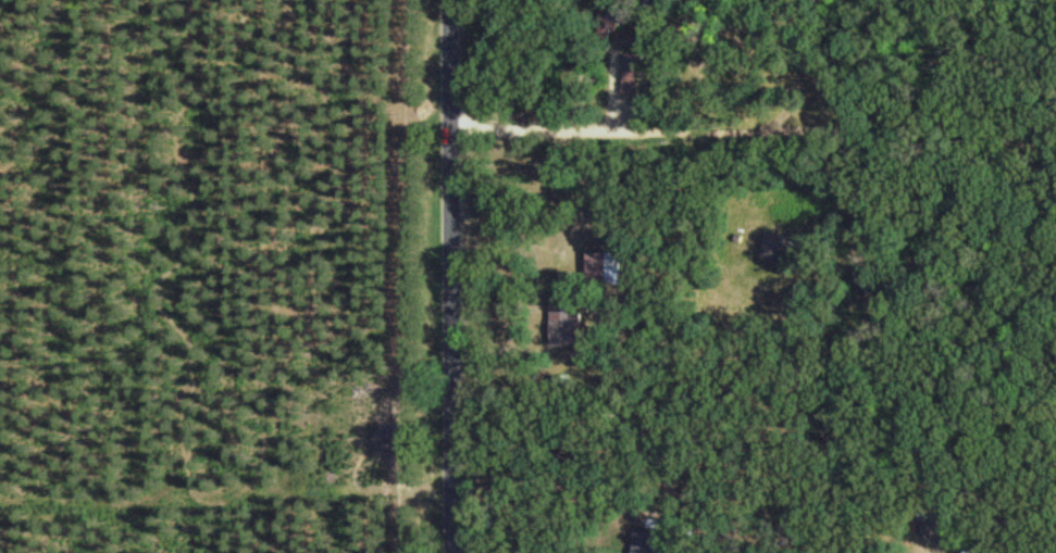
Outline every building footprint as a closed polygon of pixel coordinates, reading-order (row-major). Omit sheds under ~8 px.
[(624,28),(626,0),(615,0),(614,27),(624,28)] [(789,262),(796,233),(773,228),(767,257),(789,262)] [(603,250),(603,282),(625,282),(625,250),(603,250)] [(556,342),(585,341),(585,293),(555,293),(556,342)]
